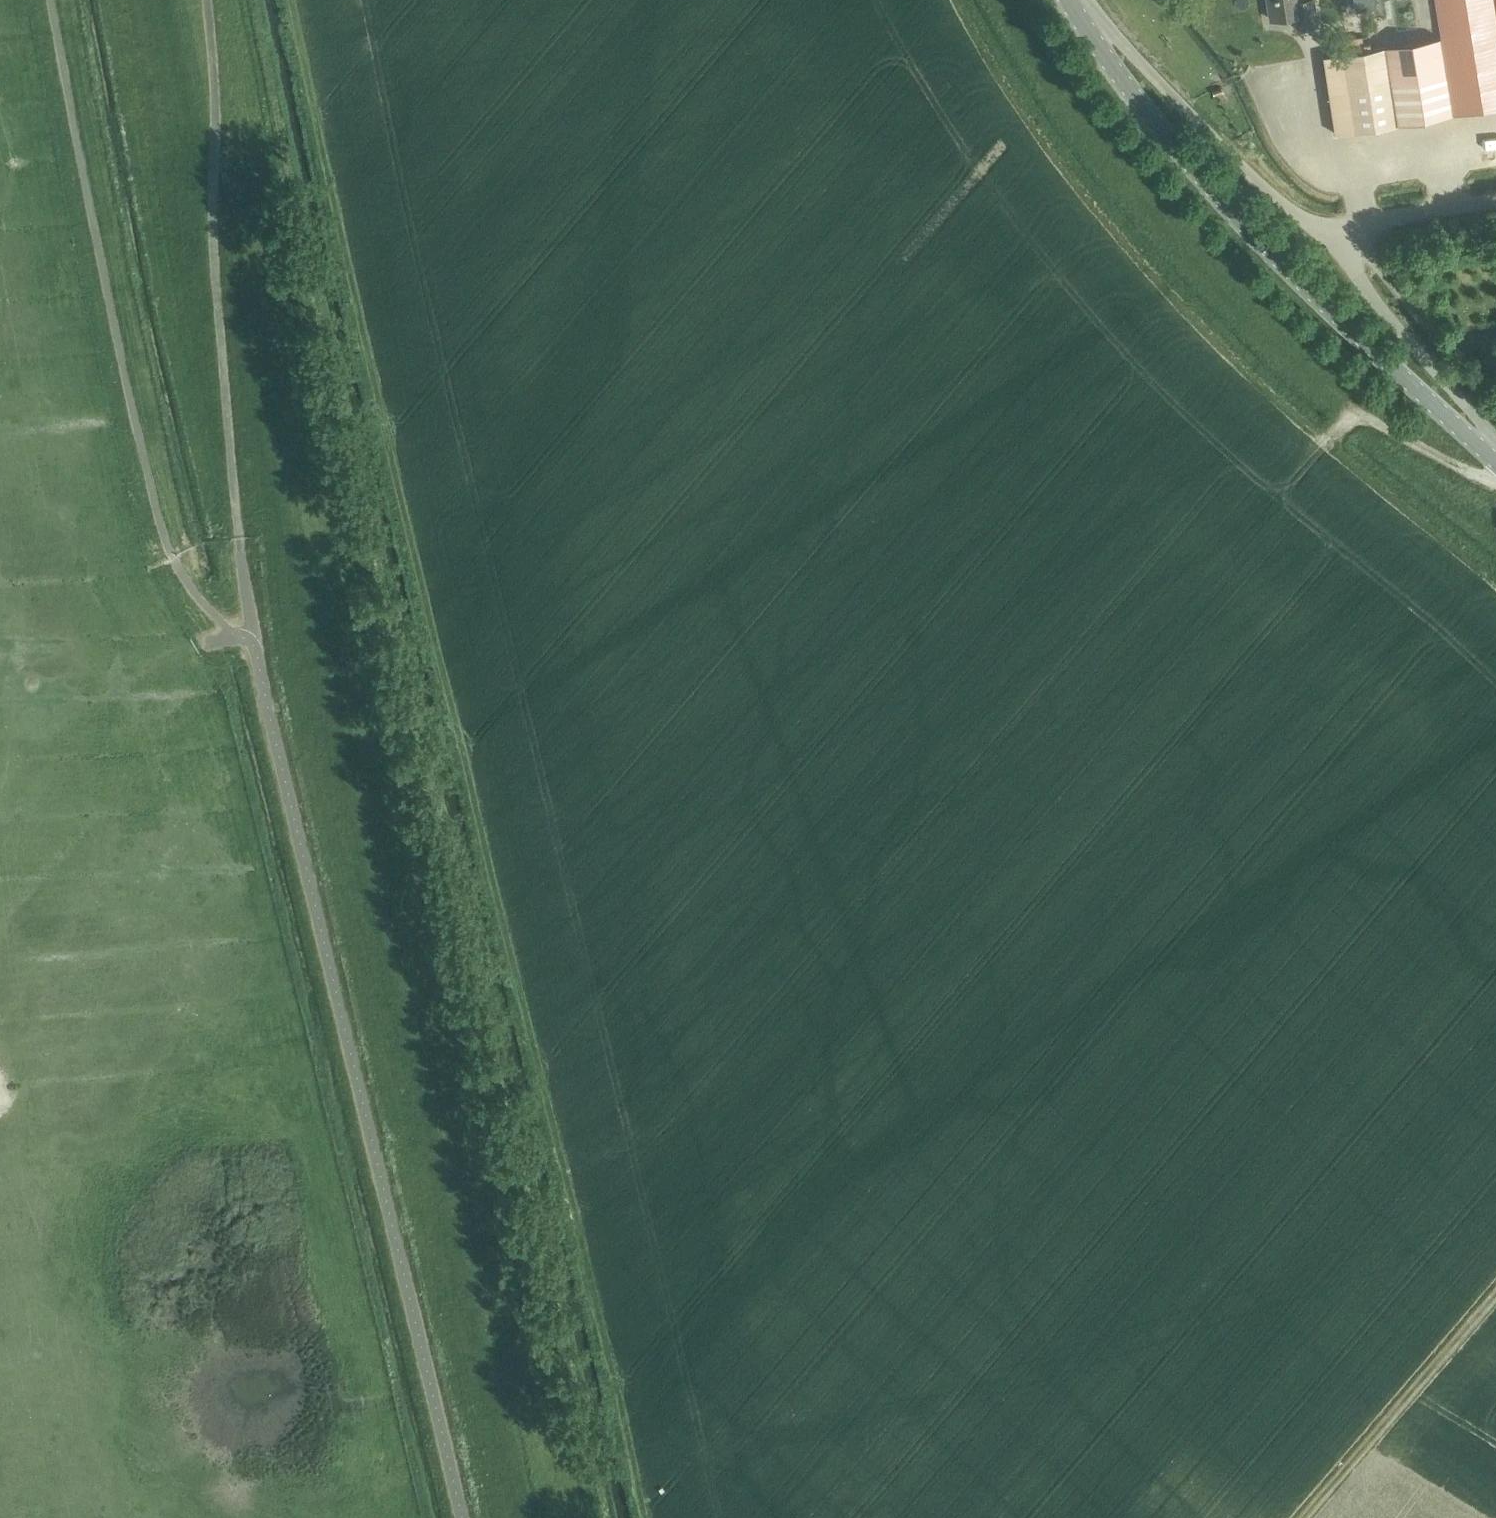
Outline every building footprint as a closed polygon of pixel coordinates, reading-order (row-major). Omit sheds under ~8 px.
[(1295,14),(1297,26),(1317,23),(1313,0),(1302,0),(1301,0),(1268,0),(1270,18),(1295,14)] [(1358,11),(1380,7),(1379,0),(1356,0),(1358,11)] [(1443,36),(1455,114),(1495,108),(1495,0),(1437,0),(1443,36)] [(1383,45),(1395,125),(1455,114),(1442,36),(1398,43),(1383,45)] [(1383,45),(1323,54),(1335,133),(1395,125),(1383,45)]
